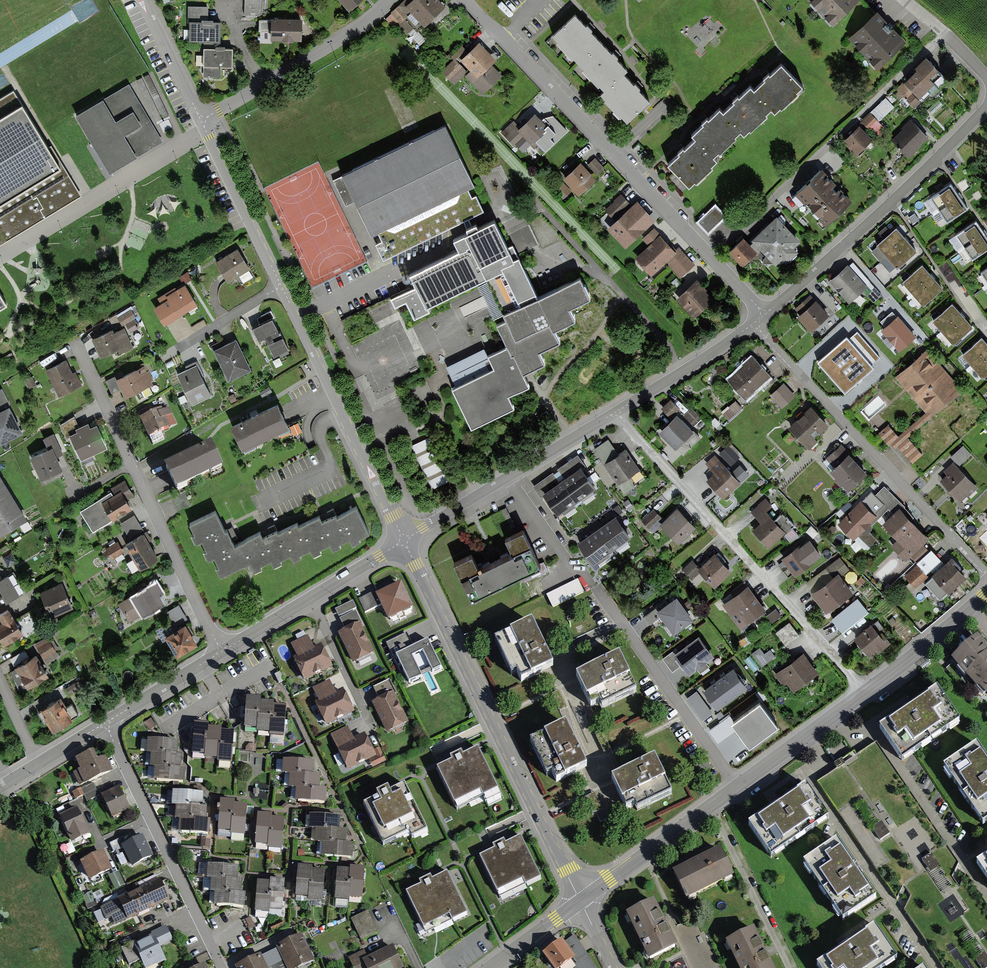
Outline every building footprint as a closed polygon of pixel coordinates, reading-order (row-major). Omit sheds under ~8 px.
[(244,13),(261,14),(262,0),(245,0),(244,13)] [(386,18),(393,25),(397,22),(407,33),(414,26),(417,29),(424,23),(431,31),(455,9),(448,1),(445,4),(441,0),(403,0),(390,11),(392,13),(386,18)] [(832,21),(853,0),(812,0),(832,21)] [(207,5),(189,5),(188,29),(189,29),(189,39),(220,40),(220,20),(210,20),(210,17),(207,17),(207,5)] [(906,39),(877,8),(848,35),(877,67),(886,59),(885,57),(906,39)] [(552,35),(578,62),(600,41),(590,29),(591,28),(587,24),(585,25),(574,14),(552,35)] [(302,16),(271,15),(271,21),(261,20),(260,39),(271,40),(271,38),(302,39),(302,16)] [(480,40),(460,58),(470,69),(465,74),(477,88),(481,84),(486,89),(503,74),(492,62),(497,58),(480,40)] [(612,53),(600,41),(578,62),(604,90),(623,72),(627,68),(616,58),(617,56),(613,52),(612,53)] [(452,59),(442,69),(454,83),(468,70),(456,57),(466,48),(462,44),(449,56),(452,59)] [(231,47),(205,46),(204,75),(221,76),(221,65),(231,66),(231,47)] [(918,66),(905,78),(924,97),(931,90),(934,94),(951,78),(927,53),(916,64),(918,66)] [(765,78),(754,88),(771,107),(775,111),(803,85),(782,62),(770,73),(769,71),(764,76),(765,78)] [(634,84),(623,72),(604,90),(600,93),(627,121),(649,100),(638,88),(640,87),(635,82),(634,84)] [(129,82),(76,112),(110,170),(163,140),(129,82)] [(902,82),(896,88),(915,108),(922,102),(902,82)] [(744,132),(771,107),(754,88),(751,85),(740,95),(738,93),(732,99),(734,100),(723,110),(740,129),(744,132)] [(0,99),(0,241),(78,196),(14,91),(0,99)] [(713,155),(740,129),(723,110),(720,107),(709,118),(707,116),(702,121),(704,122),(692,133),(696,136),(713,155)] [(520,125),(515,119),(502,131),(514,143),(516,142),(524,150),(532,143),(534,145),(552,128),(535,111),(520,125)] [(871,111),(861,120),(877,138),(887,129),(871,111)] [(369,235),(378,255),(467,214),(482,207),(487,205),(477,183),(474,184),(471,178),(474,176),(448,119),(329,174),(342,202),(352,198),(366,228),(370,226),(373,233),(369,235)] [(922,144),(921,143),(928,136),(913,119),(904,126),(905,127),(893,138),(909,156),(922,144)] [(860,123),(843,139),(856,153),(873,137),(860,123)] [(717,159),(713,155),(696,136),(684,147),(683,145),(678,150),(680,152),(669,163),(689,184),(717,159)] [(595,157),(588,163),(598,173),(604,167),(595,157)] [(580,160),(563,175),(579,192),(596,177),(580,160)] [(822,167),(796,192),(825,223),(852,198),(822,167)] [(554,187),(564,197),(572,189),(562,179),(554,187)] [(931,195),(940,208),(960,194),(951,181),(931,195)] [(630,204),(621,194),(615,199),(616,199),(606,208),(615,218),(630,204)] [(940,208),(948,220),(968,206),(960,194),(940,208)] [(615,218),(607,225),(625,245),(656,218),(638,197),(630,204),(615,218)] [(699,221),(708,230),(723,215),(715,206),(699,221)] [(482,207),(467,214),(473,225),(488,218),(482,207)] [(416,283),(426,305),(503,269),(518,301),(502,309),(506,317),(495,323),(504,343),(487,352),(493,365),(452,385),(471,426),(515,406),(508,393),(531,382),(526,371),(549,361),(544,350),(563,341),(557,327),(574,319),(568,307),(587,298),(575,273),(538,290),(518,247),(516,248),(499,213),(488,218),(473,225),(453,234),(459,248),(409,271),(416,283)] [(777,213),(751,238),(753,239),(774,260),(776,262),(782,256),(786,260),(799,248),(796,245),(802,239),(777,213)] [(914,213),(909,216),(912,222),(918,218),(914,213)] [(956,232),(964,245),(985,232),(976,219),(956,232)] [(871,251),(880,261),(907,237),(896,225),(877,242),(878,244),(871,251)] [(651,274),(666,260),(677,251),(675,249),(655,227),(643,237),(650,244),(636,257),(651,274)] [(972,257),(986,247),(986,235),(985,232),(964,245),(972,257)] [(743,235),(728,250),(741,264),(750,255),(752,257),(762,257),(762,260),(774,260),(753,239),(750,242),(743,235)] [(896,265),(897,266),(916,248),(907,237),(880,261),(889,271),(896,265)] [(678,246),(675,249),(677,251),(666,260),(681,276),(695,263),(678,246)] [(237,248),(217,260),(230,281),(250,269),(237,248)] [(928,272),(918,259),(898,276),(908,289),(928,272)] [(848,263),(829,279),(848,302),(867,285),(866,283),(869,280),(853,261),(850,265),(848,263)] [(943,286),(928,272),(908,289),(923,304),(943,286)] [(697,278),(677,296),(694,316),(714,298),(697,278)] [(426,305),(416,283),(389,296),(395,308),(406,302),(414,319),(430,312),(426,305)] [(175,286),(158,297),(162,304),(155,308),(163,323),(196,304),(185,285),(177,289),(175,286)] [(875,287),(867,294),(873,302),(881,294),(875,287)] [(829,312),(811,294),(797,307),(802,313),(799,316),(811,329),(829,312)] [(933,319),(944,330),(963,313),(952,301),(933,319)] [(132,308),(117,317),(121,324),(125,322),(131,331),(139,326),(134,317),(136,316),(132,308)] [(898,313),(879,328),(899,352),(918,336),(898,313)] [(944,330),(954,342),(973,325),(963,313),(944,330)] [(272,319),(253,328),(260,341),(264,338),(274,357),(289,350),(283,337),(275,341),(272,335),(278,331),(272,319)] [(112,328),(92,337),(100,355),(117,348),(119,352),(133,345),(124,326),(113,331),(112,328)] [(844,400),(889,364),(860,329),(816,365),(844,400)] [(973,365),(986,352),(986,341),(982,335),(962,352),(973,365)] [(222,340),(211,346),(227,380),(251,368),(236,339),(224,344),(222,340)] [(929,348),(896,377),(926,411),(931,416),(963,388),(929,348)] [(983,376),(986,372),(986,352),(973,365),(983,376)] [(743,364),(744,366),(730,378),(745,396),(771,375),(753,355),(743,364)] [(66,358),(46,368),(59,394),(83,382),(77,370),(73,372),(66,358)] [(196,364),(177,373),(192,404),(211,395),(196,364)] [(116,375),(106,380),(111,392),(121,387),(125,396),(153,383),(151,380),(153,379),(149,369),(147,370),(144,365),(117,377),(116,375)] [(32,375),(25,379),(29,386),(36,383),(32,375)] [(783,382),(769,395),(781,408),(795,395),(783,382)] [(0,390),(0,407),(9,402),(2,389),(0,390)] [(671,398),(661,407),(670,416),(680,408),(671,398)] [(277,401),(231,423),(243,448),(289,426),(277,401)] [(737,402),(724,414),(731,422),(744,410),(737,402)] [(0,410),(0,442),(22,431),(10,405),(0,410)] [(812,405),(789,426),(810,447),(823,434),(820,431),(829,422),(812,405)] [(683,414),(693,425),(700,418),(691,407),(683,414)] [(161,408),(140,418),(149,436),(176,423),(169,408),(163,411),(161,408)] [(879,432),(889,444),(891,442),(895,447),(897,445),(912,463),(923,453),(908,436),(931,416),(926,411),(899,435),(888,424),(879,432)] [(677,412),(658,430),(675,447),(677,445),(684,452),(701,436),(677,412)] [(79,425),(74,415),(61,424),(67,437),(70,435),(81,459),(108,446),(97,422),(91,424),(89,420),(79,425)] [(68,464),(53,431),(43,436),(48,447),(31,455),(41,476),(68,464)] [(789,432),(784,437),(789,443),(795,438),(789,432)] [(427,434),(410,443),(433,486),(450,478),(427,434)] [(595,448),(605,462),(618,453),(608,439),(595,448)] [(223,465),(211,441),(165,463),(177,488),(223,465)] [(868,470),(842,443),(826,457),(833,465),(830,469),(834,474),(832,476),(841,486),(843,484),(848,489),(868,470)] [(739,457),(727,444),(718,453),(730,466),(739,457)] [(951,456),(958,464),(970,453),(963,446),(951,456)] [(605,462),(604,463),(624,492),(637,483),(631,475),(640,468),(626,448),(618,453),(605,462)] [(558,469),(556,471),(577,500),(597,486),(583,466),(585,465),(577,453),(557,467),(558,469)] [(714,473),(707,479),(723,497),(749,474),(740,464),(732,472),(715,454),(705,463),(714,473)] [(977,486),(953,462),(945,469),(949,472),(941,480),(962,501),(977,486)] [(558,514),(577,500),(556,471),(554,472),(553,471),(532,485),(541,497),(544,495),(558,514)] [(28,517),(0,473),(0,534),(28,517)] [(93,529),(112,518),(113,519),(133,507),(127,497),(133,493),(125,481),(114,488),(118,493),(114,495),(111,490),(81,509),(93,529)] [(862,499),(838,523),(855,538),(858,535),(869,545),(876,538),(869,532),(872,528),(872,524),(888,508),(892,512),(899,506),(902,503),(884,485),(875,495),(884,503),(875,512),(862,499)] [(185,492),(172,498),(178,510),(190,504),(185,492)] [(628,498),(623,502),(629,510),(634,507),(628,498)] [(761,522),(753,529),(769,547),(794,525),(783,512),(775,520),(766,510),(771,505),(765,498),(751,511),(761,522)] [(215,510),(190,523),(194,532),(192,533),(196,542),(201,540),(205,549),(203,550),(207,558),(213,556),(218,566),(215,567),(219,574),(248,560),(253,570),(261,566),(259,563),(270,558),(273,563),(280,560),(279,557),(290,552),(293,559),(300,555),(299,552),(309,547),(312,554),(320,550),(319,547),(329,542),(332,548),(340,544),(339,542),(348,538),(351,544),(360,539),(359,537),(369,532),(356,506),(336,515),(335,513),(320,520),(318,515),(298,524),(297,521),(278,531),(276,528),(262,535),(260,530),(234,542),(227,528),(224,529),(215,510)] [(678,506),(664,518),(660,523),(661,524),(679,543),(697,526),(678,506)] [(892,512),(882,521),(898,537),(892,543),(907,558),(929,537),(899,506),(892,512)] [(494,513),(500,526),(513,520),(507,507),(494,513)] [(654,531),(661,524),(660,523),(664,518),(654,508),(642,518),(654,531)] [(615,514),(596,528),(611,549),(630,535),(615,514)] [(134,515),(121,523),(130,538),(143,530),(134,515)] [(474,552),(455,561),(473,598),(542,565),(525,528),(507,537),(513,550),(480,566),(474,552)] [(593,562),(611,549),(596,528),(578,541),(593,562)] [(159,557),(143,530),(130,538),(124,542),(133,557),(127,561),(133,571),(139,568),(140,569),(159,557)] [(809,535),(781,556),(784,559),(778,564),(783,571),(789,567),(795,575),(824,554),(809,535)] [(118,540),(106,548),(107,550),(103,552),(109,561),(125,551),(118,540)] [(924,544),(912,556),(916,561),(929,549),(924,544)] [(700,567),(699,568),(701,570),(717,585),(732,570),(715,552),(700,567)] [(934,575),(926,583),(940,598),(947,591),(948,592),(966,576),(952,561),(954,559),(951,555),(932,573),(934,575)] [(838,571),(841,575),(849,569),(840,556),(826,566),(833,575),(838,571)] [(692,578),(701,570),(699,568),(700,567),(692,559),(682,568),(692,578)] [(916,563),(905,575),(917,586),(928,574),(916,563)] [(833,575),(811,591),(826,611),(853,590),(841,575),(838,571),(833,575)] [(2,592),(7,600),(25,589),(14,572),(0,580),(0,593),(2,592)] [(577,579),(546,595),(553,606),(583,591),(577,579)] [(158,580),(118,602),(128,620),(141,613),(142,615),(169,600),(158,580)] [(63,581),(41,591),(49,608),(51,606),(55,615),(74,606),(63,581)] [(376,590),(358,599),(365,613),(380,606),(387,620),(413,607),(401,583),(391,587),(378,594),(376,590)] [(748,585),(723,603),(740,626),(765,608),(748,585)] [(677,596),(658,610),(656,607),(644,616),(650,624),(661,616),(674,633),(693,619),(677,596)] [(858,597),(832,618),(842,631),(868,610),(858,597)] [(353,601),(335,609),(338,616),(356,608),(353,601)] [(180,605),(165,614),(174,628),(188,619),(180,605)] [(0,622),(0,638),(4,644),(24,632),(8,607),(0,612),(0,618),(2,621),(0,622)] [(776,607),(766,615),(772,623),(782,615),(776,607)] [(344,629),(338,632),(352,662),(373,652),(360,626),(363,624),(356,610),(339,618),(344,629)] [(789,621),(775,631),(785,645),(799,635),(789,621)] [(872,622),(854,636),(871,657),(891,641),(886,635),(885,637),(872,622)] [(185,623),(166,635),(178,656),(198,644),(185,623)] [(531,623),(495,641),(511,674),(517,671),(522,681),(552,666),(531,623)] [(296,655),(292,657),(305,682),(333,668),(321,643),(314,647),(308,634),(290,644),(296,655)] [(392,657),(396,655),(409,682),(440,667),(427,641),(413,648),(406,634),(386,644),(392,657)] [(699,635),(677,651),(674,647),(661,656),(671,670),(682,662),(689,672),(696,667),(700,672),(709,665),(706,661),(714,655),(699,635)] [(48,636),(35,644),(47,663),(60,655),(48,636)] [(952,659),(976,687),(979,684),(986,693),(986,647),(978,637),(952,659)] [(760,647),(751,653),(761,666),(775,656),(770,649),(765,653),(760,647)] [(16,667),(11,670),(20,690),(49,673),(36,652),(28,657),(24,649),(10,658),(16,667)] [(803,652),(775,672),(784,684),(787,682),(793,690),(818,672),(803,652)] [(618,655),(577,675),(591,705),(599,702),(602,707),(635,690),(618,655)] [(733,666),(719,677),(734,695),(748,684),(733,666)] [(719,677),(704,688),(719,707),(734,695),(719,677)] [(378,698),(372,701),(387,733),(409,723),(396,695),(397,693),(390,680),(374,688),(378,698)] [(319,700),(315,702),(326,725),(354,712),(343,690),(335,693),(329,681),(313,689),(319,700)] [(935,687),(878,725),(901,759),(958,721),(935,687)] [(697,690),(686,698),(702,720),(713,712),(697,690)] [(59,696),(41,708),(54,730),(73,719),(59,696)] [(244,727),(256,728),(257,714),(260,714),(261,701),(261,697),(247,696),(244,727)] [(759,700),(732,720),(750,744),(751,743),(754,747),(778,729),(775,725),(777,723),(759,700)] [(274,702),(261,701),(260,714),(257,714),(256,728),(256,731),(269,733),(271,719),(273,719),(274,704),(274,702)] [(286,705),(274,704),(273,719),(271,719),(269,733),(269,735),(284,736),(286,705)] [(151,716),(144,720),(150,730),(157,725),(151,716)] [(727,716),(710,729),(718,741),(736,728),(727,716)] [(192,754),(204,755),(205,740),(207,740),(208,727),(208,723),(194,722),(192,754)] [(567,724),(532,741),(549,775),(554,773),(558,780),(587,766),(567,724)] [(348,726),(331,735),(348,770),(369,760),(373,767),(385,761),(378,749),(373,751),(364,733),(354,738),(348,726)] [(222,728),(208,727),(207,740),(205,740),(204,755),(204,757),(217,758),(219,744),(220,744),(222,731),(222,728)] [(234,732),(222,731),(220,744),(219,744),(217,758),(217,761),(231,762),(234,732)] [(602,733),(596,736),(604,752),(610,750),(602,733)] [(147,753),(151,753),(164,754),(164,752),(177,753),(178,741),(148,739),(147,753)] [(256,744),(246,744),(245,751),(255,752),(256,744)] [(944,765),(983,821),(986,818),(986,762),(975,744),(944,765)] [(450,761),(437,768),(457,808),(474,799),(497,788),(477,749),(463,756),(460,751),(448,757),(450,761)] [(93,751),(75,759),(80,769),(73,772),(80,787),(113,772),(105,755),(97,759),(93,751)] [(182,754),(177,753),(164,752),(164,754),(151,753),(150,767),(154,768),(168,769),(168,766),(181,768),(182,754)] [(654,756),(611,777),(626,808),(635,804),(638,809),(672,793),(654,756)] [(283,774),(289,774),(301,775),(301,773),(313,774),(314,761),(284,759),(283,774)] [(186,768),(181,768),(168,766),(168,769),(154,768),(153,779),(184,782),(186,768)] [(321,774),(313,774),(301,773),(301,775),(289,774),(288,787),(296,788),(308,789),(308,787),(320,788),(321,774)] [(94,783),(73,792),(75,799),(84,795),(87,801),(99,796),(94,783)] [(377,797),(364,803),(384,843),(410,831),(413,838),(428,831),(404,784),(390,791),(388,786),(375,792),(377,797)] [(805,784),(748,822),(773,858),(829,820),(805,784)] [(119,785),(101,794),(112,818),(130,809),(119,785)] [(326,789),(320,788),(308,787),(308,789),(296,788),(295,800),(325,803),(326,789)] [(172,806),(176,806),(190,807),(191,804),(202,805),(203,793),(173,791),(172,806)] [(218,830),(231,831),(232,817),(233,817),(234,804),(234,800),(221,799),(218,830)] [(207,806),(202,805),(191,804),(190,807),(176,806),(174,819),(179,819),(193,820),(193,818),(206,819),(207,806)] [(247,805),(234,804),(233,817),(232,817),(231,831),(230,834),(245,835),(246,831),(248,832),(249,825),(246,824),(246,814),(253,815),(253,807),(247,807),(247,805)] [(77,807),(59,816),(71,842),(90,833),(77,807)] [(255,843),(268,845),(269,830),(271,830),(272,817),(272,814),(258,813),(255,843)] [(308,829),(316,829),(328,830),(328,828),(339,829),(340,817),(310,815),(308,829)] [(284,818),(272,817),(271,830),(269,830),(268,845),(267,848),(282,849),(284,818)] [(211,820),(206,819),(193,818),(193,820),(179,819),(178,832),(210,834),(211,820)] [(883,821),(874,827),(882,840),(892,835),(883,821)] [(348,830),(339,829),(328,828),(328,830),(316,829),(315,842),(322,843),(334,844),(334,842),(347,843),(348,830)] [(108,845),(112,852),(123,847),(132,867),(154,856),(143,834),(133,839),(130,834),(108,845)] [(493,849),(480,855),(500,895),(540,876),(521,836),(506,843),(504,839),(491,845),(493,849)] [(211,840),(201,839),(201,846),(210,847),(211,840)] [(834,839),(802,861),(843,921),(875,900),(834,839)] [(354,843),(347,843),(334,842),(334,844),(322,843),(321,855),(353,858),(354,843)] [(720,849),(674,869),(686,897),(732,878),(720,849)] [(103,850),(80,861),(90,880),(113,870),(103,850)] [(977,862),(986,878),(986,855),(977,862)] [(206,878),(211,879),(224,880),(224,877),(238,878),(239,867),(208,864),(206,878)] [(296,896),(309,897),(310,883),(311,883),(313,869),(313,866),(299,865),(296,896)] [(350,866),(349,869),(348,883),(351,884),(349,898),(361,899),(364,867),(350,866)] [(349,900),(349,898),(351,884),(348,883),(349,869),(338,868),(335,899),(349,900)] [(325,870),(313,869),(311,883),(310,883),(309,897),(309,900),(322,901),(325,870)] [(108,876),(114,889),(125,884),(119,870),(108,876)] [(421,884),(406,892),(426,932),(466,912),(445,873),(433,879),(431,874),(419,880),(421,884)] [(136,882),(125,887),(139,915),(150,909),(171,899),(160,877),(158,878),(157,875),(137,884),(136,882)] [(242,879),(238,878),(224,877),(224,880),(211,879),(210,891),(214,892),(228,893),(228,891),(241,892),(242,879)] [(270,879),(270,882),(269,895),(271,896),(270,909),(282,910),(284,880),(270,879)] [(269,913),(270,909),(271,896),(269,895),(270,882),(257,881),(254,912),(269,913)] [(128,920),(139,915),(125,887),(105,897),(101,904),(102,907),(100,908),(101,910),(93,914),(103,933),(128,920)] [(246,893),(241,892),(228,891),(228,893),(214,892),(213,905),(245,907),(246,893)] [(654,899),(626,912),(647,958),(675,945),(654,899)] [(368,912),(351,919),(361,940),(378,933),(368,912)] [(874,924),(817,963),(820,967),(880,967),(897,956),(874,924)] [(121,949),(130,966),(140,961),(144,967),(151,967),(167,960),(160,946),(172,940),(165,926),(153,932),(154,933),(121,949)] [(724,940),(737,967),(771,967),(751,927),(724,940)] [(278,946),(287,967),(300,967),(314,962),(302,935),(278,946)] [(369,957),(365,949),(349,957),(355,967),(403,967),(391,946),(369,957)] [(548,957),(555,967),(574,967),(578,965),(565,946),(548,957)] [(982,967),(986,967),(986,953),(985,950),(975,958),(982,967)] [(237,966),(238,967),(269,967),(262,954),(237,966)]
